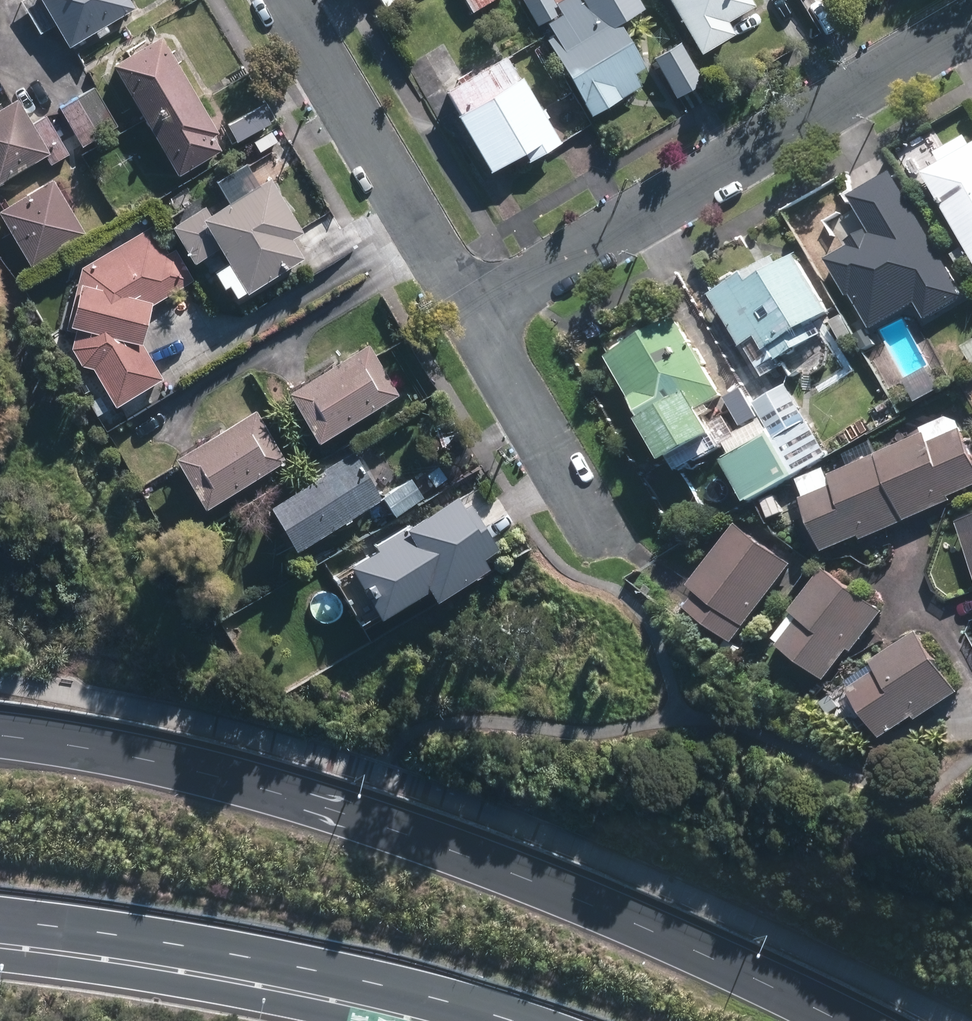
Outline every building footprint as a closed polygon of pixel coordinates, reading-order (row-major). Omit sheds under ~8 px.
[(71,40),(137,0),(46,0),(71,40)] [(482,0),(460,0),(465,9),(482,0)] [(531,22),(555,8),(550,0),(518,0),(531,22)] [(586,111),(638,81),(630,68),(641,62),(605,0),(597,0),(540,33),(586,111)] [(694,50),(728,29),(721,18),(748,2),(747,0),(664,0),(694,50)] [(697,77),(672,36),(645,52),(669,93),(697,77)] [(210,145),(146,38),(97,67),(161,174),(210,145)] [(510,73),(497,50),(437,85),(450,108),(447,109),(480,167),(502,155),(507,164),(552,139),(514,71),(510,73)] [(68,94),(26,121),(51,159),(93,133),(68,94)] [(33,160),(0,107),(0,181),(33,160)] [(966,140),(960,130),(931,148),(936,158),(918,169),(959,238),(971,260),(971,137),(966,140)] [(231,293),(290,260),(277,237),(291,229),(266,184),(285,173),(269,145),(205,182),(217,203),(194,216),(186,201),(154,219),(185,273),(212,258),(231,293)] [(33,183),(0,202),(0,255),(11,274),(66,243),(33,183)] [(910,338),(962,308),(893,188),(841,218),(861,252),(825,272),(869,348),(905,327),(910,338)] [(143,387),(119,349),(130,309),(165,288),(132,230),(76,262),(58,288),(51,344),(95,412),(143,387)] [(707,292),(738,343),(741,341),(756,365),(772,355),(774,357),(820,330),(812,317),(826,309),(792,252),(775,261),(771,253),(707,292)] [(850,330),(839,313),(828,320),(838,338),(850,330)] [(671,316),(604,356),(663,456),(709,429),(696,407),(718,394),(671,316)] [(960,345),(970,364),(971,363),(971,338),(960,345)] [(323,440),(402,394),(371,342),(292,388),(323,440)] [(775,432),(772,433),(794,470),(828,449),(786,378),(754,397),(775,432)] [(270,462),(241,412),(159,459),(188,509),(270,462)] [(900,519),(945,499),(944,495),(971,483),(971,460),(957,425),(925,440),(920,430),(871,451),(900,519)] [(746,498),(794,470),(772,433),(769,427),(721,455),(746,498)] [(301,548),(383,498),(353,450),(323,468),(326,472),(273,504),(301,548)] [(854,538),(900,519),(871,451),(820,473),(825,482),(792,496),(815,550),(852,535),(854,538)] [(414,476),(384,494),(396,514),(425,497),(414,476)] [(781,512),(773,493),(759,498),(767,517),(781,512)] [(954,519),(971,576),(971,513),(954,519)] [(682,606),(728,640),(788,561),(734,521),(686,584),(694,590),(682,606)] [(377,631),(432,596),(406,555),(419,547),(403,523),(335,567),(377,631)] [(848,647),(878,607),(819,563),(786,608),(794,614),(774,642),(821,676),(844,644),(848,647)] [(912,716),(955,689),(915,627),(868,658),(874,666),(844,685),(876,735),(910,712),(912,716)]
